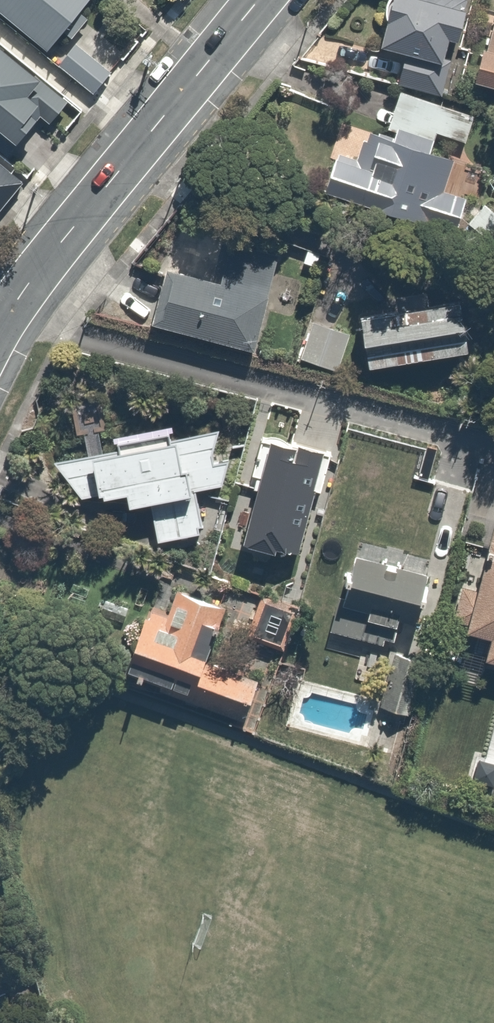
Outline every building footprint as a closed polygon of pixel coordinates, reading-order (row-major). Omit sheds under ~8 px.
[(51,66),(106,3),(102,0),(0,0),(0,21),(51,66)] [(412,3),(401,0),(399,0),(386,57),(410,63),(404,86),(446,95),(458,41),(472,45),(479,14),(472,12),(474,0),(413,0),(412,3)] [(481,88),(493,91),(493,42),(481,88)] [(114,77),(75,46),(57,69),(96,100),(114,77)] [(479,119),(417,100),(412,121),(403,119),(398,140),(397,140),(396,139),(394,138),(393,138),(391,137),(390,137),(388,136),(387,136),(385,136),(383,136),(382,136),(380,137),(379,137),(377,137),(376,138),(374,138),(373,139),(372,140),(370,141),(369,142),(368,143),(367,144),(366,145),(365,146),(364,148),(363,149),(363,150),(362,152),(362,153),(361,155),(361,157),(361,158),(361,160),(361,161),(361,163),(342,157),(328,202),(387,221),(386,225),(428,238),(433,222),(462,231),(471,201),(449,194),(457,167),(431,158),(438,135),(471,145),(479,119)] [(282,259),(231,249),(224,288),(170,278),(160,333),(265,352),(282,259)] [(396,313),(367,318),(379,382),(480,362),(469,306),(428,314),(424,294),(394,300),(396,313)] [(353,335),(315,322),(302,361),(340,374),(353,335)] [(176,429),(120,439),(123,454),(58,467),(84,504),(106,500),(107,509),(135,504),(137,516),(155,512),(161,545),(207,537),(200,496),(241,489),(232,436),(179,445),(176,429)] [(263,479),(247,554),(308,567),(334,451),(265,436),(256,477),(263,479)] [(443,581),(355,562),(344,611),(334,609),(328,637),(403,653),(409,625),(432,630),(443,581)] [(476,639),(493,644),(493,576),(476,639)] [(151,625),(131,679),(252,724),(266,688),(213,669),(233,612),(188,596),(174,633),(151,625)]
